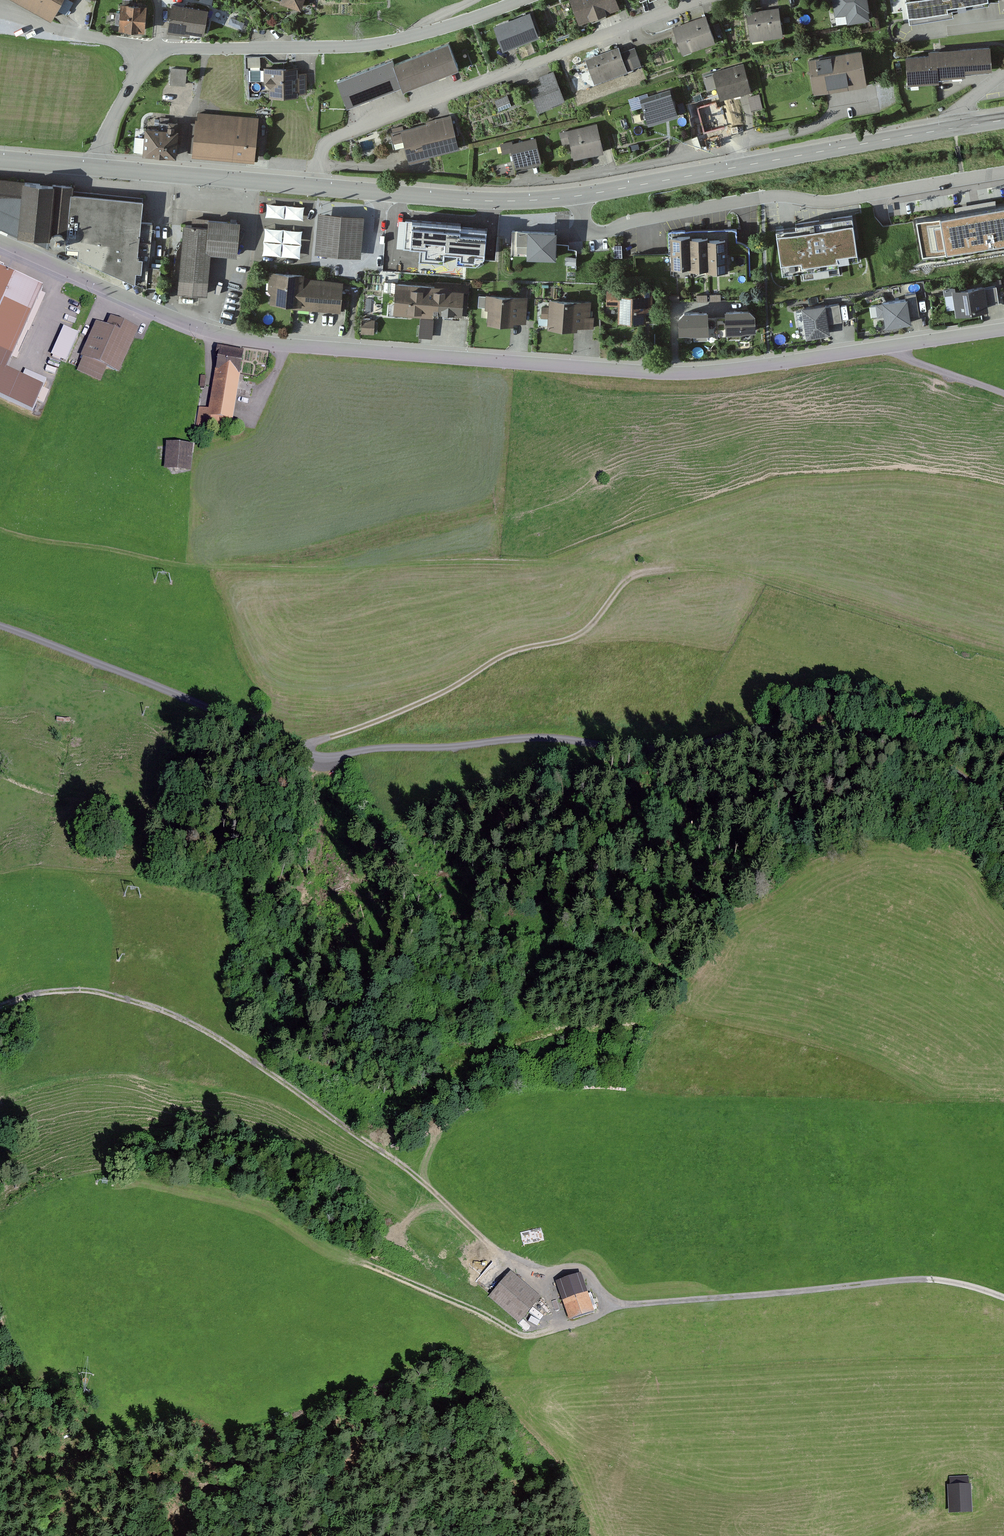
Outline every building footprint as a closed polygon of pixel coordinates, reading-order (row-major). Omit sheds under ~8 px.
[(51,18),(56,8),(61,0),(17,0),(51,18)] [(56,8),(66,13),(74,0),(61,0),(56,8)] [(579,22),(620,7),(617,0),(570,0),(579,22)] [(834,14),(846,12),(848,21),(870,18),(868,9),(870,9),(868,0),(832,0),(834,14)] [(910,20),(953,13),(953,7),(990,1),(989,0),(907,0),(910,20)] [(208,8),(172,1),(167,28),(189,32),(190,29),(204,31),(208,8)] [(147,4),(121,2),(119,27),(145,29),(147,4)] [(780,6),(747,10),(751,38),(783,33),(780,6)] [(530,10),(494,24),(503,47),(539,34),(530,10)] [(705,14),(672,26),(682,53),(715,41),(705,14)] [(719,22),(712,25),(716,35),(723,32),(719,22)] [(448,41),(393,62),(402,83),(404,88),(458,67),(448,41)] [(619,45),(586,57),(595,81),(628,69),(621,51),(619,45)] [(929,52),(905,54),(907,81),(940,79),(939,75),(965,73),(964,68),(991,66),(990,45),(929,49),(929,52)] [(634,46),(621,51),(628,69),(641,63),(634,46)] [(861,48),(809,57),(814,90),(867,82),(861,48)] [(260,56),(247,57),(247,66),(260,65),(260,56)] [(391,57),(337,78),(347,105),(402,83),(393,62),(391,57)] [(584,62),(576,64),(579,72),(587,69),(584,62)] [(720,99),(752,90),(744,63),(703,74),(707,88),(717,86),(720,99)] [(187,69),(172,67),(170,83),(186,85),(187,69)] [(297,67),(264,67),(264,81),(269,85),(269,94),(298,93),(298,90),(298,71),(297,67)] [(553,69),(540,74),(542,80),(530,84),(540,110),(565,100),(553,69)] [(641,69),(636,71),(640,81),(644,79),(641,69)] [(307,71),(298,71),(298,90),(307,90),(307,71)] [(678,114),(671,90),(649,96),(640,99),(642,105),(648,123),(667,117),(678,114)] [(640,99),(649,96),(647,92),(628,98),(632,109),(642,105),(640,99)] [(700,93),(693,96),(695,101),(703,99),(700,93)] [(759,94),(748,96),(751,110),(762,108),(759,94)] [(507,95),(495,99),(497,105),(509,100),(507,95)] [(683,102),(677,104),(680,112),(685,110),(683,102)] [(704,108),(691,112),(696,127),(708,123),(704,108)] [(259,117),(198,112),(198,117),(196,117),(195,122),(191,122),(188,150),(192,151),(192,156),(255,161),(259,117)] [(459,147),(451,113),(425,120),(426,122),(402,127),(401,125),(389,127),(393,141),(403,138),(408,160),(429,155),(429,154),(459,147)] [(163,125),(145,124),(144,137),(136,136),(134,152),(176,155),(179,121),(164,119),(163,125)] [(597,122),(560,130),(563,143),(570,141),(574,157),(604,149),(601,137),(597,122)] [(611,148),(608,136),(601,137),(604,149),(611,148)] [(512,140),(500,143),(503,154),(512,152),(514,161),(515,167),(541,161),(536,137),(512,143),(512,140)] [(24,179),(0,177),(0,226),(19,235),(24,179)] [(52,238),(57,182),(24,179),(19,235),(52,238)] [(68,249),(74,192),(75,184),(57,182),(52,238),(50,247),(68,249)] [(143,198),(74,192),(68,249),(66,253),(145,286),(148,266),(153,222),(141,221),(143,198)] [(306,212),(306,199),(269,198),(268,211),(306,212)] [(993,202),(901,216),(907,260),(999,246),(995,217),(993,202)] [(365,217),(320,213),(316,254),(362,257),(365,217)] [(796,229),(776,231),(782,275),(838,267),(838,263),(858,260),(852,216),(795,225),(796,229)] [(176,292),(208,295),(212,254),(238,256),(241,220),(209,217),(208,225),(181,223),(176,292)] [(264,248),(302,252),(305,225),(267,220),(264,248)] [(557,228),(528,227),(528,229),(517,228),(517,230),(516,245),(527,245),(526,257),(556,258),(557,228)] [(672,266),(691,266),(691,234),(691,232),(671,232),(672,266)] [(691,269),(709,268),(708,236),(708,234),(691,234),(691,266),(691,269)] [(727,236),(708,236),(709,268),(709,271),(728,270),(727,236)] [(576,256),(565,256),(565,264),(576,264),(576,256)] [(161,267),(148,266),(145,286),(158,288),(161,267)] [(0,268),(0,353),(13,359),(45,288),(0,268)] [(304,271),(269,268),(268,289),(271,292),(270,301),(292,303),(292,307),(340,311),(343,281),(304,277),(304,271)] [(434,284),(395,281),(393,313),(434,316),(434,311),(463,313),(465,283),(435,280),(434,284)] [(984,282),(952,287),(956,314),(988,309),(988,304),(984,286),(984,282)] [(996,284),(984,286),(988,304),(999,303),(996,284)] [(622,291),(607,291),(607,306),(618,306),(618,322),(644,322),(644,312),(655,312),(655,289),(635,289),(635,294),(622,294),(622,291)] [(528,296),(485,292),(485,295),(480,294),(479,305),(484,306),(484,308),(488,308),(487,322),(513,324),(514,321),(526,322),(528,296)] [(707,292),(696,293),(696,301),(707,300),(707,292)] [(721,292),(710,293),(710,301),(721,300),(721,292)] [(907,294),(907,298),(911,318),(920,317),(916,293),(907,294)] [(679,294),(668,294),(668,302),(679,302),(679,294)] [(590,299),(549,297),(549,305),(541,305),(541,317),(548,317),(548,328),(577,330),(577,327),(594,328),(595,314),(589,314),(590,299)] [(911,318),(907,298),(881,303),(882,305),(875,306),(878,320),(884,319),(886,331),(912,327),(911,318)] [(826,302),(802,305),(802,309),(804,326),(806,336),(830,333),(828,323),(826,304),(826,302)] [(839,302),(826,304),(828,323),(842,321),(839,302)] [(751,307),(726,307),(726,330),(756,329),(756,312),(751,307)] [(708,331),(708,308),(683,309),(678,315),(679,331),(708,331)] [(804,326),(802,309),(796,310),(799,327),(804,326)] [(111,316),(107,326),(95,321),(81,356),(83,357),(107,367),(121,373),(140,329),(111,316)] [(434,319),(421,317),(419,337),(432,338),(434,319)] [(375,319),(362,318),(361,332),(373,334),(375,319)] [(64,326),(51,354),(66,361),(79,333),(64,326)] [(215,372),(241,375),(244,352),(218,349),(215,372)] [(0,353),(0,398),(34,413),(45,388),(7,372),(13,359),(0,353)] [(107,367),(83,357),(77,371),(101,381),(107,367)] [(241,375),(215,372),(210,411),(200,410),(197,430),(233,434),(241,375)] [(194,447),(166,446),(165,471),(193,472),(194,447)] [(541,1300),(509,1273),(492,1293),(524,1320),(541,1300)] [(581,1274),(558,1281),(570,1319),(593,1312),(581,1274)] [(972,1485),(949,1485),(950,1514),(973,1513),(972,1485)]
